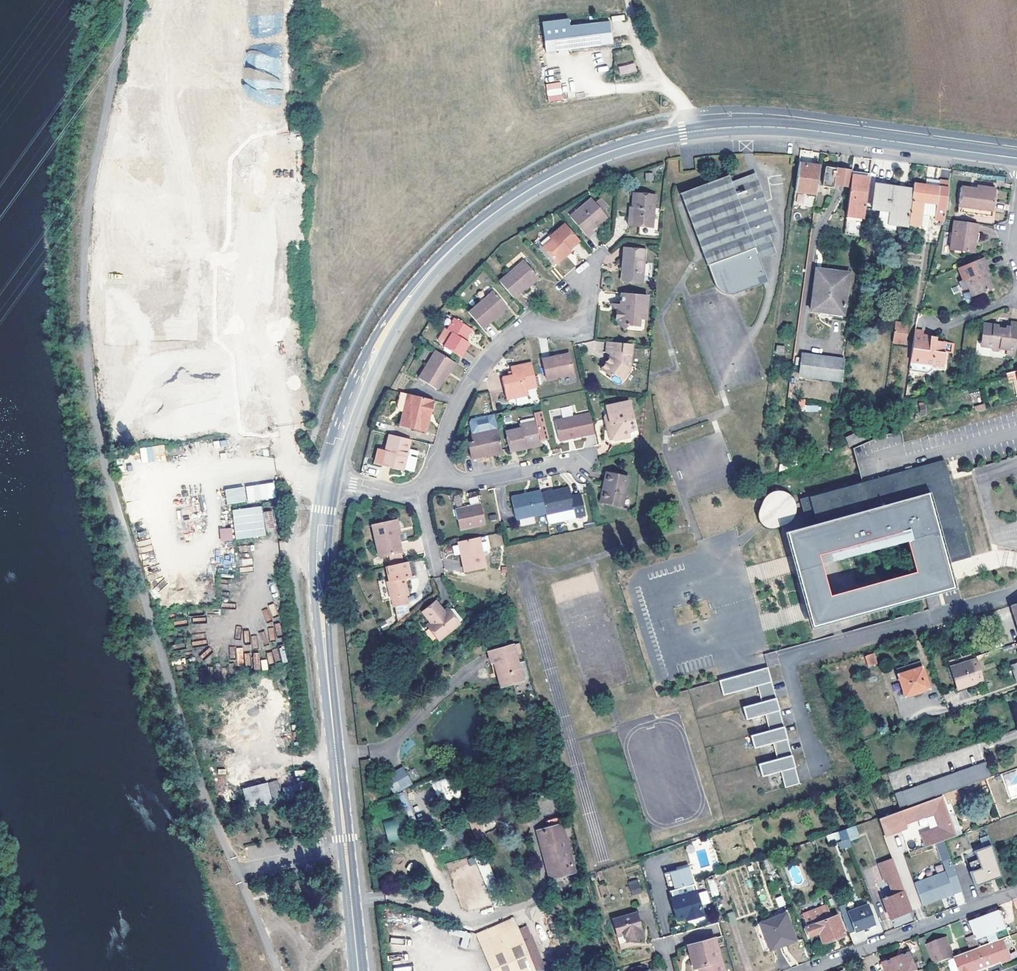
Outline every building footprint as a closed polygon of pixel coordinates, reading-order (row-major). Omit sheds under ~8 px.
[(610,41),(607,21),(568,27),(567,20),(540,23),(545,52),(610,41)] [(635,63),(618,66),(620,75),(637,72),(635,63)] [(561,82),(546,84),(548,102),(562,101),(561,82)] [(795,190),(804,192),(815,194),(819,166),(799,163),(795,190)] [(849,168),(825,165),(823,185),(837,187),(837,183),(847,184),(849,168)] [(680,192),(713,283),(717,289),(722,292),(728,293),(734,292),(763,281),(759,273),(764,271),(758,257),(771,252),(765,234),(772,232),(751,172),(729,180),(727,174),(680,192)] [(869,176),(851,174),(844,232),(862,235),(869,176)] [(932,184),(925,183),(913,181),(912,190),(907,222),(919,224),(921,212),(928,213),(934,214),(939,178),(933,177),(932,184)] [(934,214),(944,215),(949,179),(939,178),(934,214)] [(907,222),(912,190),(899,188),(900,186),(874,182),(869,233),(906,237),(907,222)] [(961,205),(960,211),(990,215),(995,188),(976,185),(975,188),(960,186),(957,204),(961,205)] [(803,204),(804,192),(795,190),(793,203),(803,204)] [(632,206),(630,225),(652,227),(654,196),(632,194),(632,206)] [(599,197),(594,201),(600,209),(606,205),(599,197)] [(600,209),(594,201),(591,198),(570,217),(587,236),(593,231),(592,228),(606,215),(600,209)] [(927,225),(928,213),(921,212),(919,224),(927,225)] [(972,234),(973,221),(953,218),(949,247),(972,250),(975,235),(972,234)] [(563,253),(568,249),(578,240),(564,224),(548,237),(551,240),(541,248),(556,264),(565,256),(563,253)] [(626,259),(624,280),(642,281),(645,249),(624,247),(623,259),(626,259)] [(988,281),(984,271),(988,270),(983,257),(963,265),(967,277),(959,281),(962,289),(968,287),(971,296),(992,288),(990,280),(988,281)] [(524,285),(536,275),(523,260),(498,281),(512,297),(525,287),(524,285)] [(810,308),(832,311),(832,306),(816,304),(822,268),(816,267),(810,308)] [(832,306),(832,311),(831,315),(843,317),(849,272),(822,268),(816,304),(832,306)] [(538,277),(536,275),(524,285),(525,287),(526,288),(538,277)] [(493,312),(503,303),(492,290),(466,311),(480,328),(495,315),(493,312)] [(620,310),(617,310),(617,320),(623,328),(629,324),(638,325),(639,317),(645,317),(647,294),(622,292),(621,301),(620,310)] [(621,301),(611,300),(617,310),(620,310),(621,301)] [(506,306),(503,303),(493,312),(495,315),(506,306)] [(467,341),(464,339),(471,328),(453,317),(445,330),(448,332),(441,343),(440,344),(459,355),(467,341)] [(999,326),(989,325),(984,327),(982,341),(984,347),(993,348),(994,352),(998,352),(1003,349),(1016,351),(1016,324),(1011,323),(1010,328),(1006,327),(1006,330),(999,329),(999,326)] [(441,343),(448,332),(445,330),(442,328),(436,337),(437,340),(441,343)] [(906,331),(894,330),(893,335),(902,336),(900,351),(903,351),(906,331)] [(930,340),(930,336),(922,335),(922,332),(914,330),(909,368),(927,371),(931,369),(932,364),(943,366),(945,353),(943,352),(943,342),(934,340),(930,340)] [(902,336),(893,335),(891,350),(900,351),(902,336)] [(617,376),(623,379),(630,369),(632,343),(607,341),(606,353),(610,356),(600,368),(609,376),(611,375),(617,376)] [(776,345),(775,354),(784,355),(784,346),(776,345)] [(442,373),(450,360),(433,349),(417,376),(434,387),(443,373),(442,373)] [(542,359),(547,378),(573,372),(569,352),(542,359)] [(845,359),(802,353),(799,374),(842,380),(845,359)] [(453,362),(450,360),(442,373),(443,373),(445,374),(453,362)] [(512,376),(508,377),(501,378),(505,399),(527,395),(526,389),(536,386),(531,363),(510,367),(511,372),(512,376)] [(1005,373),(1007,380),(1013,378),(1016,393),(1016,371),(1005,373)] [(426,412),(430,413),(433,399),(399,391),(396,404),(396,408),(398,410),(402,411),(398,425),(421,431),(426,412)] [(607,432),(617,438),(628,435),(627,430),(635,428),(627,399),(605,405),(606,413),(609,421),(605,424),(607,432)] [(554,420),(559,440),(593,433),(589,411),(554,420)] [(425,432),(430,413),(426,412),(421,431),(425,432)] [(525,442),(541,438),(548,436),(542,413),(535,415),(536,418),(519,422),(520,426),(504,429),(509,449),(526,445),(525,442)] [(486,452),(502,448),(497,427),(471,433),(473,440),(467,442),(471,456),(486,452)] [(609,440),(617,438),(607,432),(609,440)] [(845,437),(849,446),(861,441),(857,432),(845,437)] [(384,450),(381,464),(404,468),(410,438),(388,433),(384,450)] [(377,448),(373,462),(381,464),(384,450),(377,448)] [(794,456),(784,459),(786,465),(796,461),(794,456)] [(862,480),(799,497),(806,524),(813,547),(816,546),(821,562),(842,556),(840,547),(918,525),(930,567),(949,561),(971,555),(949,474),(944,457),(908,468),(862,480)] [(255,463),(215,466),(216,483),(222,536),(236,579),(276,567),(260,514),(255,463)] [(609,482),(606,500),(626,504),(631,474),(608,470),(606,481),(609,482)] [(541,491),(545,511),(546,513),(574,506),(576,514),(585,512),(581,491),(571,493),(569,484),(541,491)] [(525,494),(524,492),(511,494),(516,516),(545,511),(541,491),(525,494)] [(761,491),(761,525),(794,525),(794,492),(761,491)] [(456,507),(461,528),(485,522),(480,501),(456,507)] [(273,511),(264,512),(265,526),(274,526),(273,511)] [(397,535),(393,519),(372,524),(379,558),(401,553),(397,535)] [(806,524),(783,530),(809,627),(926,595),(924,586),(936,583),(939,592),(956,587),(949,561),(930,567),(918,525),(840,547),(842,556),(907,539),(915,570),(828,594),(821,562),(816,546),(813,547),(806,524)] [(459,540),(466,570),(487,565),(479,536),(459,540)] [(966,559),(957,561),(961,577),(994,568),(990,551),(985,552),(989,565),(969,570),(966,559)] [(401,553),(389,556),(391,564),(403,562),(401,553)] [(408,596),(404,577),(411,576),(407,561),(385,566),(389,581),(387,582),(391,600),(394,599),(396,606),(408,603),(406,596),(408,596)] [(926,595),(929,608),(942,604),(939,592),(936,583),(924,586),(926,595)] [(448,615),(444,611),(435,601),(422,611),(431,622),(429,624),(441,639),(459,624),(458,623),(450,613),(448,615)] [(268,605),(271,617),(277,615),(274,604),(268,605)] [(397,617),(408,615),(407,606),(395,609),(397,617)] [(449,608),(447,610),(450,613),(458,623),(460,621),(461,618),(453,608),(449,608)] [(202,616),(179,622),(197,694),(220,688),(202,616)] [(277,616),(252,624),(266,679),(289,673),(277,616)] [(493,660),(500,683),(522,677),(512,642),(487,649),(490,661),(493,660)] [(868,667),(878,664),(874,653),(865,656),(868,667)] [(982,680),(976,659),(949,667),(956,689),(982,680)] [(496,684),(500,683),(493,660),(490,661),(496,684)] [(905,697),(929,690),(919,660),(895,667),(905,697)] [(1016,682),(1016,662),(1008,665),(1014,683),(1016,682)] [(767,666),(718,679),(722,694),(757,685),(761,701),(742,706),(746,719),(764,713),(769,729),(750,735),(754,747),(772,742),(777,758),(758,763),(762,776),(780,771),(785,786),(799,782),(767,666)] [(954,690),(956,689),(949,667),(946,668),(954,690)] [(899,808),(991,775),(986,762),(894,793),(899,808)] [(404,767),(386,775),(394,793),(412,784),(404,767)] [(461,796),(458,788),(452,790),(448,778),(433,783),(440,803),(461,796)] [(277,780),(242,789),(247,809),(282,800),(277,780)] [(957,835),(943,796),(878,819),(885,837),(907,828),(906,825),(936,814),(940,828),(932,830),(922,834),(921,834),(925,847),(957,835)] [(502,805),(496,807),(500,821),(506,818),(502,805)] [(500,821),(496,807),(474,813),(480,836),(486,835),(483,825),(500,821)] [(399,819),(384,821),(387,842),(402,840),(399,819)] [(548,847),(556,875),(576,868),(562,822),(538,830),(543,848),(548,847)] [(930,825),(920,828),(922,834),(932,830),(930,825)] [(844,829),(846,835),(848,838),(856,835),(852,826),(844,829)] [(846,835),(844,829),(824,835),(827,842),(846,835)] [(980,867),(970,871),(975,886),(1001,876),(987,837),(981,839),(984,848),(974,851),(980,867)] [(771,854),(762,858),(781,915),(786,913),(786,914),(790,912),(771,854)] [(479,855),(468,858),(470,865),(478,863),(484,881),(493,878),(488,860),(481,862),(479,855)] [(883,899),(890,917),(911,909),(893,858),(878,864),(885,881),(888,880),(894,895),(883,899)] [(914,883),(922,905),(962,890),(950,858),(942,861),(946,871),(914,883)] [(690,915),(691,918),(703,915),(696,891),(694,891),(692,884),(694,884),(688,866),(670,871),(675,889),(671,890),(673,897),(671,897),(677,919),(685,917),(690,915)] [(670,871),(664,873),(669,891),(671,890),(675,889),(670,871)] [(708,880),(711,896),(718,895),(715,878),(708,880)] [(637,884),(629,886),(632,895),(640,893),(637,884)] [(962,893),(955,894),(957,905),(964,903),(962,893)] [(850,932),(864,927),(875,923),(867,904),(842,913),(850,932)] [(806,927),(813,946),(845,934),(838,915),(832,917),(828,905),(803,914),(807,927),(806,927)] [(979,948),(1004,938),(1010,936),(1001,911),(970,923),(974,935),(979,948)] [(624,937),(626,942),(642,937),(635,913),(611,921),(616,937),(621,936),(624,937)] [(786,913),(781,915),(761,922),(771,949),(796,940),(786,914),(786,913)] [(512,917),(484,929),(488,937),(516,925),(512,917)] [(484,929),(476,932),(492,970),(522,970),(533,966),(516,925),(488,937),(484,929)] [(868,939),(864,927),(850,932),(855,944),(868,939)] [(971,951),(979,948),(974,935),(966,938),(971,951)] [(618,944),(626,942),(624,937),(621,936),(616,937),(618,944)] [(701,970),(725,970),(714,937),(687,945),(694,968),(699,966),(701,970)] [(954,958),(947,937),(928,944),(935,965),(954,958)] [(979,948),(987,969),(1012,959),(1004,938),(979,948)] [(971,951),(955,957),(960,970),(981,970),(987,969),(979,948),(971,951)] [(918,970),(911,952),(883,963),(886,970),(918,970)]
